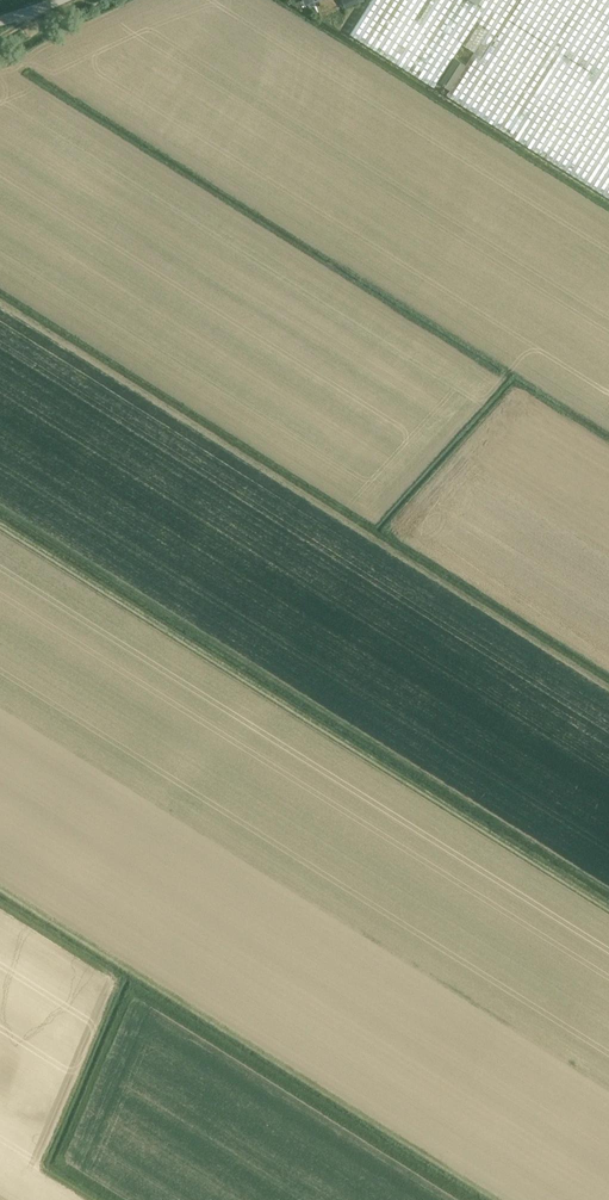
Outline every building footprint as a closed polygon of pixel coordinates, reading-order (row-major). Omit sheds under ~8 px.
[(347,8),(359,3),(357,0),(343,0),(347,8)] [(477,114),(518,140),(546,158),(608,198),(608,0),(371,0),(350,33),(434,87),(462,44),(474,51),(447,95),(477,114)] [(450,89),(465,64),(455,58),(439,82),(450,89)]
